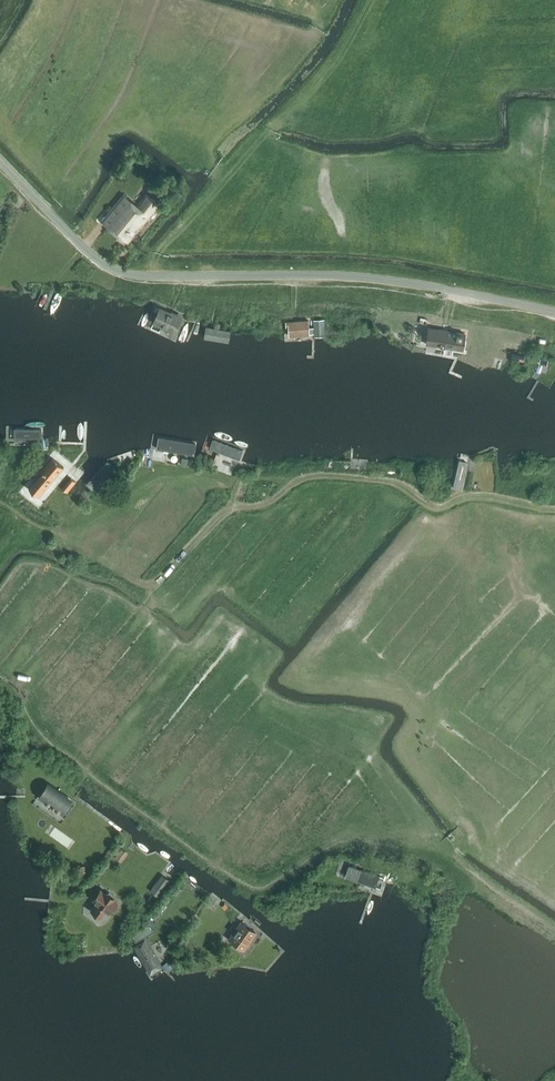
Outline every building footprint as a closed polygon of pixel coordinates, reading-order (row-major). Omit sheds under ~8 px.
[(137,205),(124,194),(102,220),(128,242),(159,204),(146,194),(137,205)] [(154,321),(165,327),(165,328),(174,332),(180,318),(171,313),(171,314),(159,309),(154,321)] [(324,319),(314,320),(314,327),(315,336),(325,336),(324,328),(324,319)] [(308,327),(308,320),(286,322),(286,326),(288,326),(289,335),(309,334),(308,327)] [(429,329),(427,342),(437,343),(437,344),(444,346),(445,344),(455,346),(454,347),(462,349),(465,333),(457,332),(457,334),(447,332),(447,331),(439,329),(439,331),(429,329)] [(43,427),(8,426),(7,439),(43,440),(43,427)] [(196,444),(158,438),(156,450),(194,456),(196,444)] [(213,440),(209,449),(239,460),(243,451),(213,440)] [(41,472),(29,487),(39,495),(63,466),(52,457),(43,467),(46,469),(42,473),(41,472)] [(121,471),(104,457),(82,483),(101,496),(121,471)] [(470,459),(459,457),(454,482),(465,484),(470,459)] [(71,477),(62,488),(67,492),(76,482),(71,477)] [(38,797),(62,814),(72,800),(48,783),(38,797)] [(127,851),(121,846),(114,855),(120,859),(127,851)] [(85,866),(74,866),(74,876),(85,876),(85,866)] [(388,881),(344,867),(340,879),(357,884),(355,889),(382,898),(388,881)] [(150,891),(157,897),(169,880),(162,875),(150,891)] [(100,890),(93,899),(97,902),(91,910),(100,917),(106,909),(110,912),(117,903),(112,899),(113,898),(107,892),(106,894),(100,890)] [(243,948),(255,931),(240,921),(227,938),(243,948)] [(135,941),(152,931),(147,922),(139,927),(140,929),(136,931),(137,933),(132,936),(135,941)] [(144,942),(129,951),(147,979),(161,970),(144,942)]
